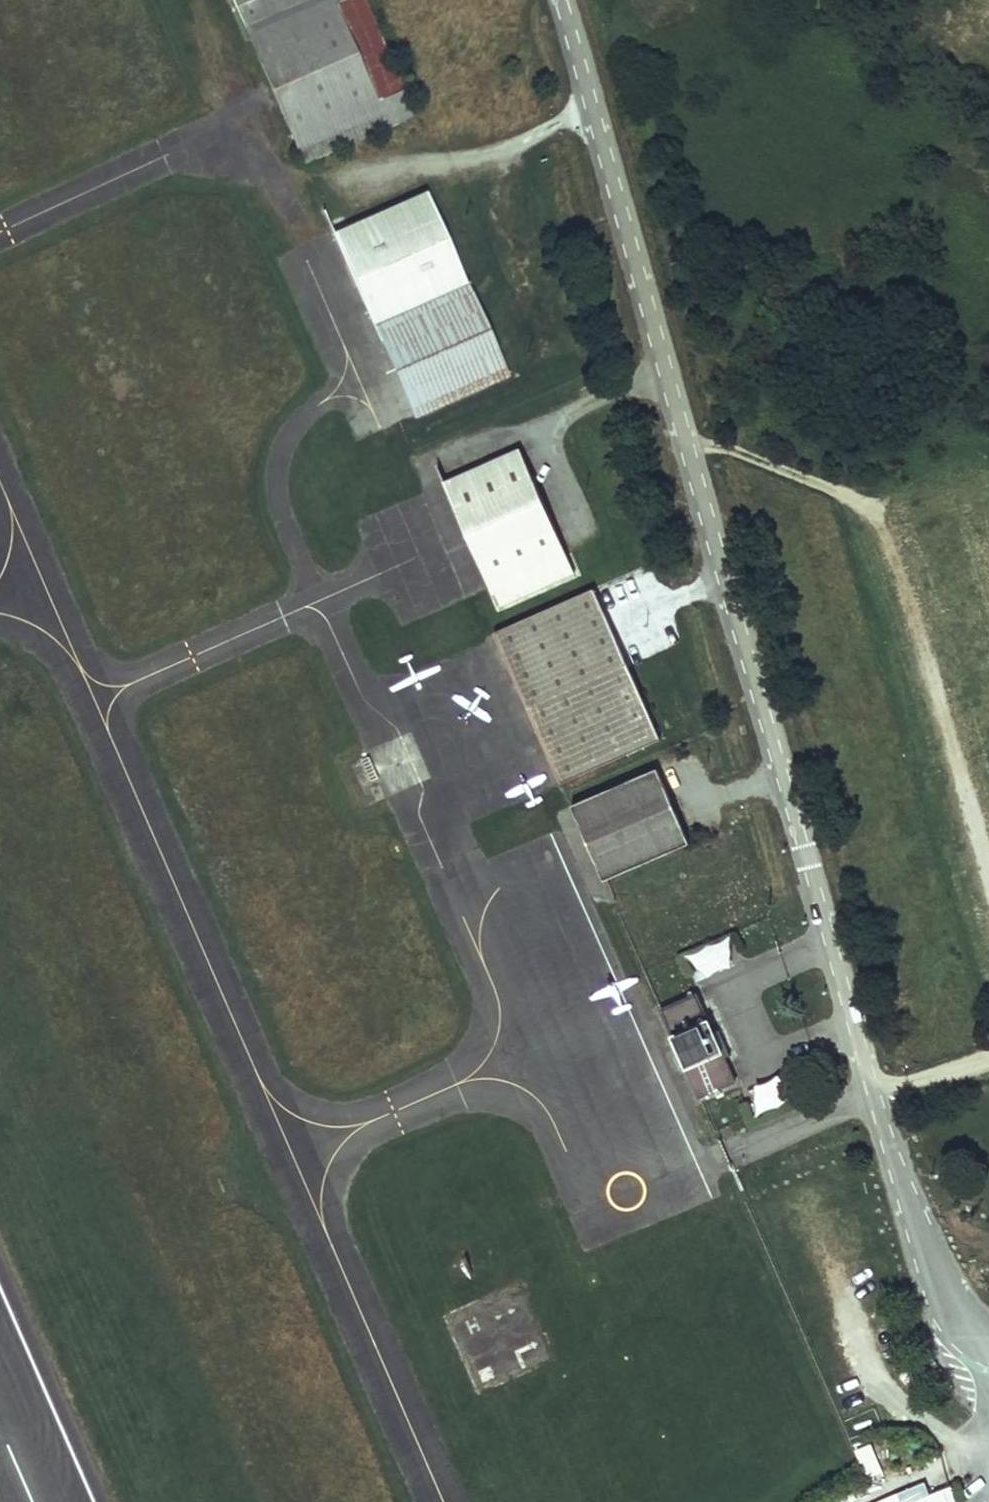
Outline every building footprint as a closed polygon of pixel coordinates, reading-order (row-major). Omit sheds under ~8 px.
[(304,166),(413,117),(362,0),(234,0),(304,166)] [(508,373),(426,189),(331,231),(415,415),(508,373)] [(567,555),(519,449),(443,483),(490,588),(498,607),(575,572),(567,555)] [(626,668),(591,591),(494,634),(559,782),(657,739),(626,668)] [(657,769),(572,805),(578,820),(605,881),(690,844),(657,769)] [(737,1082),(696,992),(658,1009),(699,1099),(737,1082)] [(952,1488),(931,1496),(925,1484),(884,1501),(956,1501),(952,1488)]
